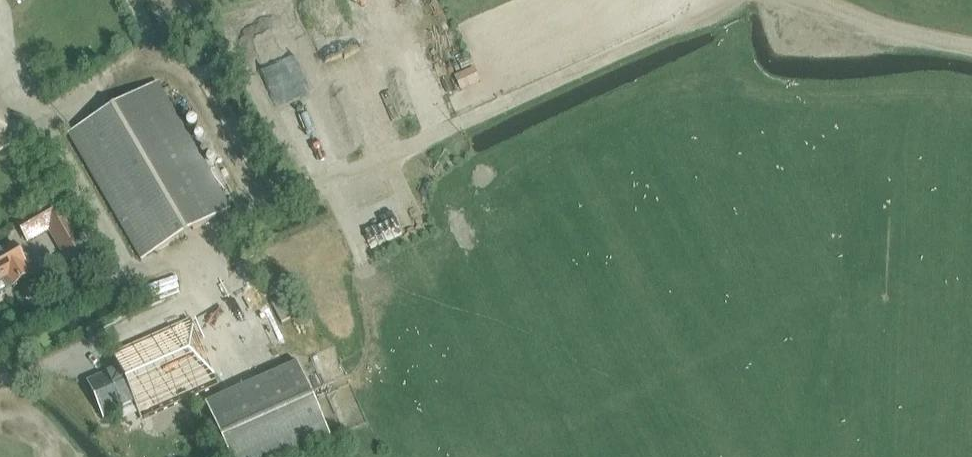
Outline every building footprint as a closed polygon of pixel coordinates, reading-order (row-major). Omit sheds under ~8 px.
[(142,261),(231,209),(158,83),(68,134),(142,261)] [(39,213),(18,225),(28,243),(50,231),(53,229),(77,270),(95,260),(70,218),(60,224),(59,223),(54,214),(43,220),(39,213)] [(5,278),(9,287),(33,274),(15,244),(0,252),(0,281),(5,278)] [(118,370),(89,383),(105,420),(135,407),(141,421),(220,386),(199,338),(197,339),(189,322),(112,355),(118,370)] [(229,456),(288,456),(331,438),(298,365),(206,405),(229,456)]
